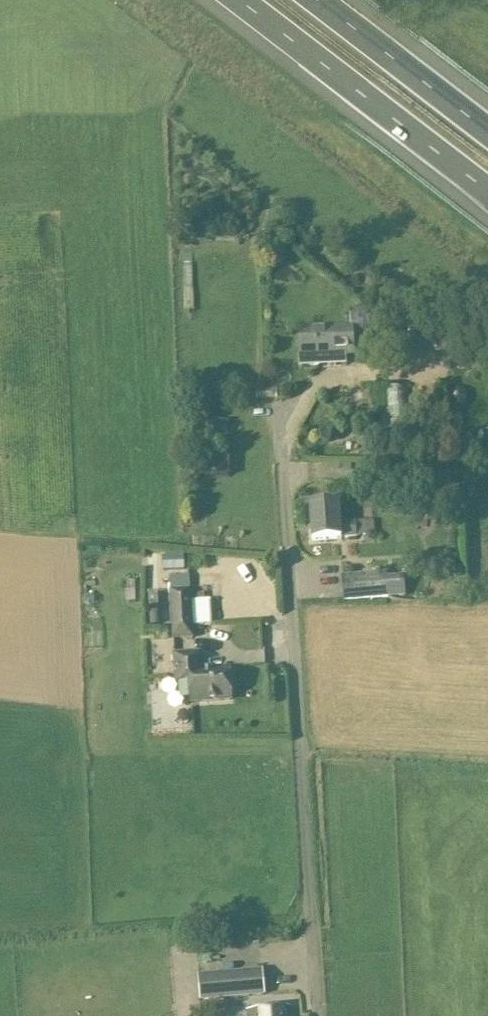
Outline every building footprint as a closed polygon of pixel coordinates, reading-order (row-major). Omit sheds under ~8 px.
[(301,366),(319,365),(319,355),(353,354),(352,348),(375,348),(375,352),(438,349),(436,318),(388,320),(387,312),(351,314),(351,327),(299,330),(301,366)] [(177,388),(178,400),(188,399),(187,387),(177,388)] [(414,453),(408,389),(377,392),(380,422),(366,423),(367,434),(381,433),(381,438),(368,439),(370,457),(414,453)] [(426,422),(416,423),(416,432),(426,432),(426,422)] [(311,505),(313,541),(341,539),(376,536),(375,522),(340,525),(339,503),(311,505)] [(163,571),(185,570),(184,555),(163,556),(163,571)] [(388,573),(343,577),(345,602),(390,599),(388,573)] [(170,589),(192,588),(191,575),(169,576),(170,589)] [(171,591),(174,641),(195,640),(192,590),(171,591)] [(192,702),(231,699),(229,670),(201,672),(200,654),(175,655),(177,678),(177,682),(191,681),(192,702)] [(184,1003),(266,996),(264,971),(199,976),(199,980),(182,982),(184,1003)] [(249,1011),(249,1015),(290,1015),(290,1008),(249,1011)]
